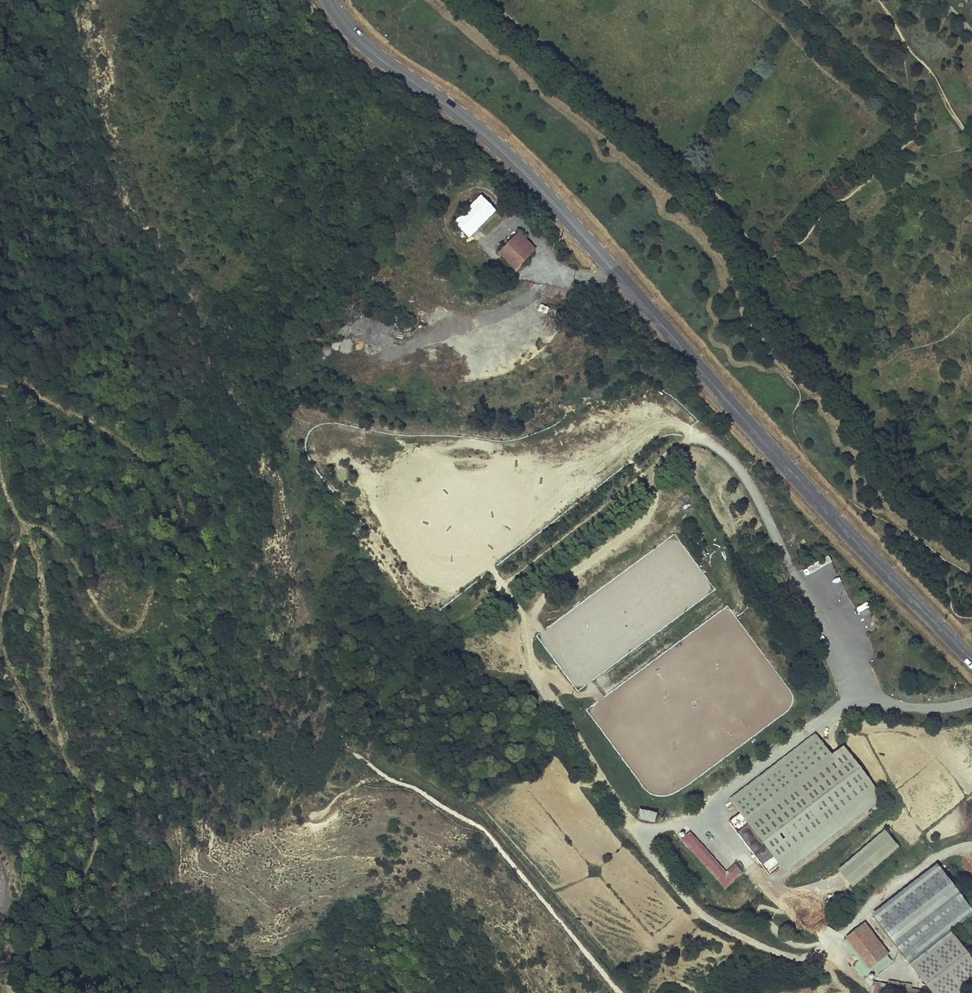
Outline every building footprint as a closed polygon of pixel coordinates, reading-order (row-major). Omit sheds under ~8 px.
[(491,210),(475,197),(450,226),(466,239),(491,210)] [(534,247),(515,231),(512,235),(530,251),(534,247)] [(530,251),(512,235),(497,253),(515,269),(530,251)] [(813,735),(729,800),(739,812),(728,822),(767,873),(779,865),(784,872),(882,798),(843,746),(830,756),(813,735)] [(653,823),(656,814),(639,810),(637,820),(653,823)] [(838,868),(852,885),(899,846),(884,828),(838,868)] [(689,831),(680,839),(724,888),(742,872),(734,863),(725,871),(689,831)] [(863,924),(859,927),(881,958),(885,955),(863,924)] [(821,941),(833,935),(828,926),(816,931),(821,941)] [(881,958),(859,927),(847,936),(843,939),(859,959),(852,964),(862,978),(868,973),(873,974),(890,961),(885,955),(881,958)] [(932,992),(958,992),(971,982),(971,960),(950,932),(909,963),(932,992)] [(911,985),(888,980),(887,984),(910,989),(911,985)] [(876,982),(873,992),(926,992),(910,989),(887,984),(876,982)]
